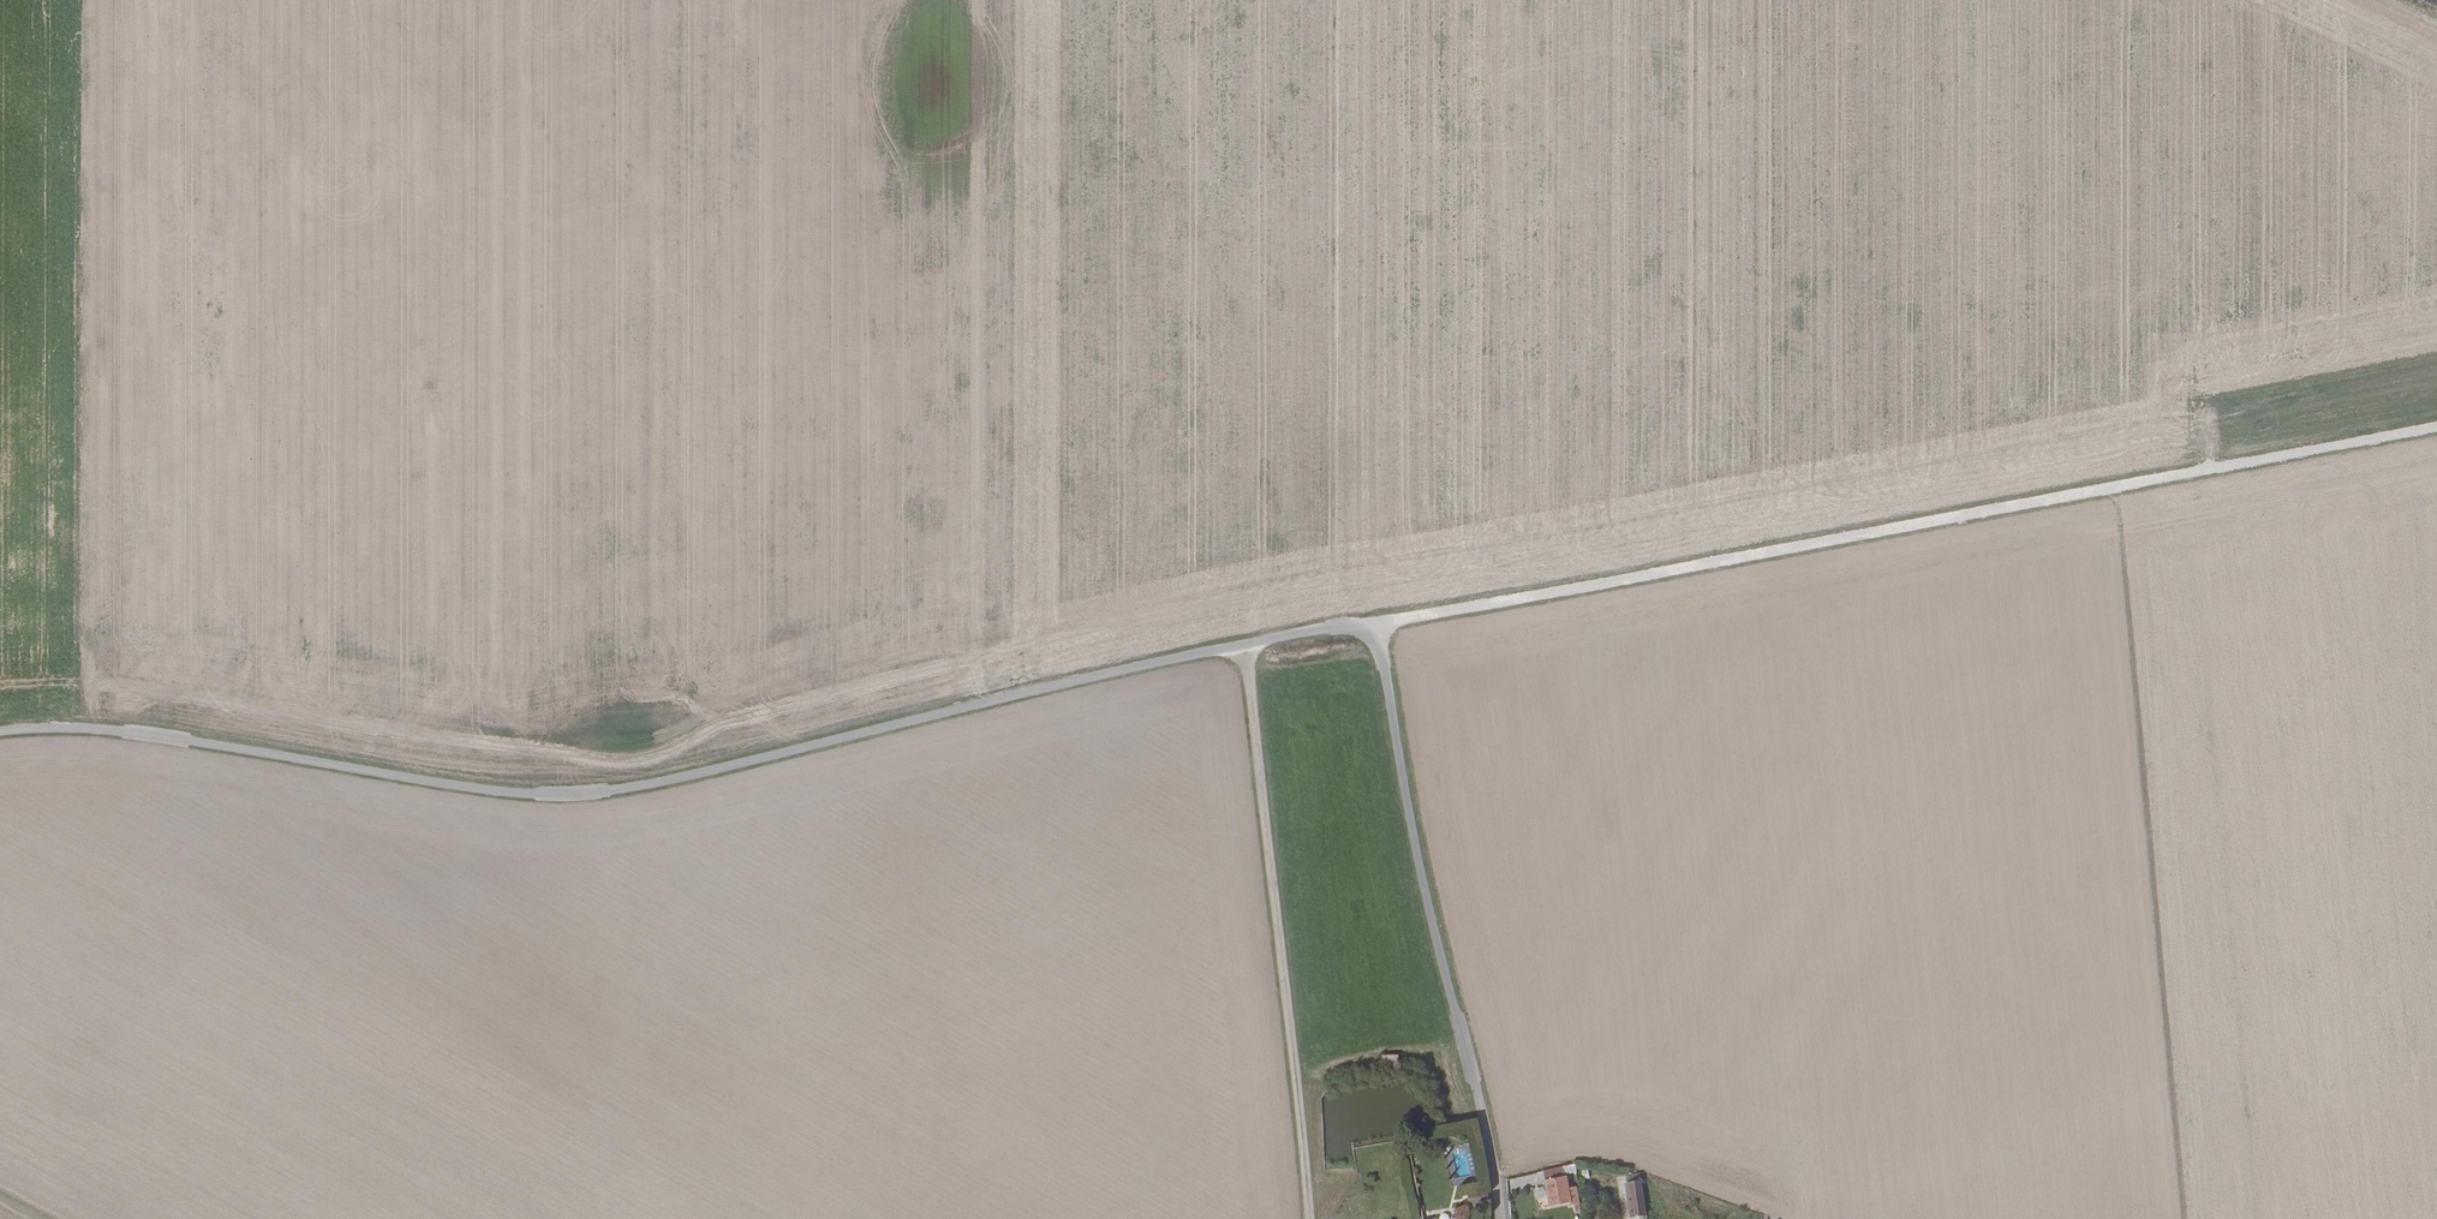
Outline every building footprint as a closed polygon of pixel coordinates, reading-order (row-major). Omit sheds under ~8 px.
[(1575,1169),(1568,1170),(1570,1182),(1577,1181),(1575,1169)] [(1639,1174),(1638,1174),(1628,1176),(1629,1184),(1626,1185),(1630,1210),(1644,1207),(1639,1174)] [(1565,1177),(1544,1182),(1549,1207),(1570,1203),(1571,1206),(1573,1206),(1574,1212),(1580,1211),(1575,1187),(1567,1189),(1565,1177)] [(1486,1193),(1469,1195),(1470,1203),(1487,1201),(1486,1193)]
